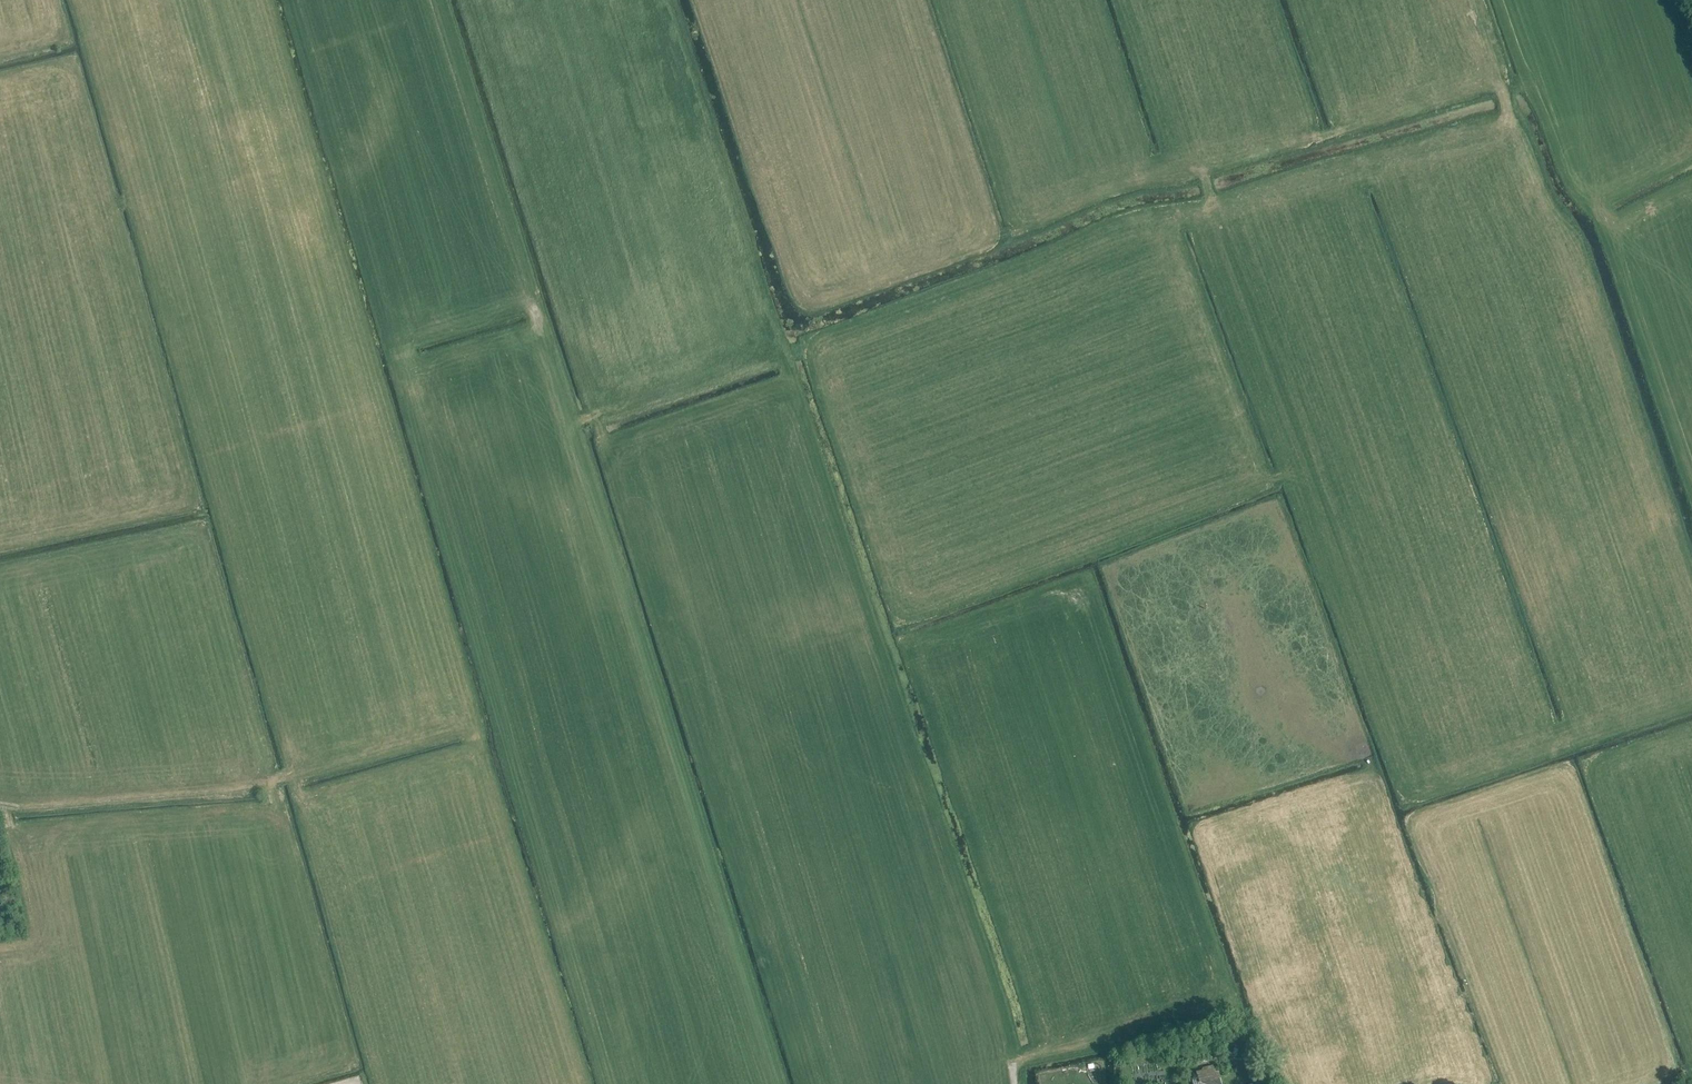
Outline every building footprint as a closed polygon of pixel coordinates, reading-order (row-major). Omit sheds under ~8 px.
[(1216,1065),(1202,1068),(1203,1072),(1197,1073),(1199,1079),(1192,1081),(1192,1083),(1221,1083),(1216,1065)]
